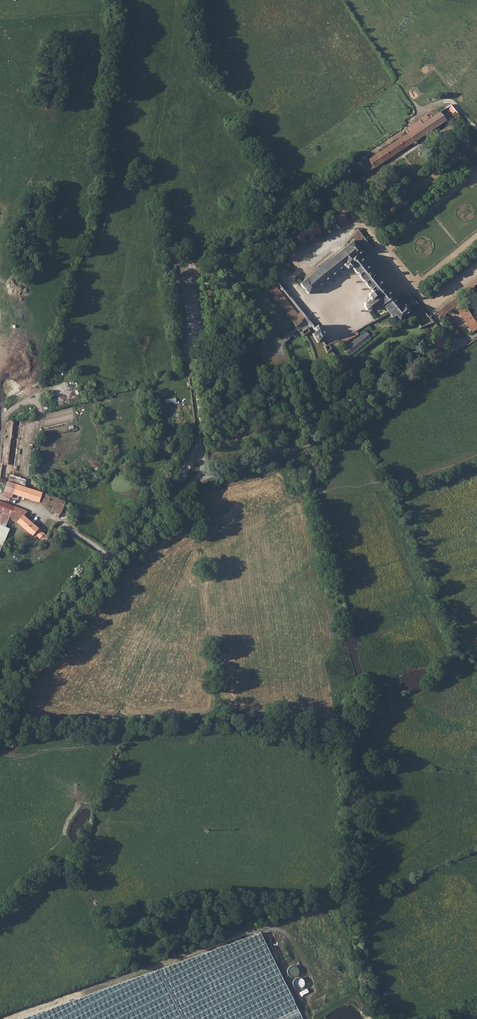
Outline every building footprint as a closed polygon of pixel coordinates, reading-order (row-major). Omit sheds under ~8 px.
[(445,94),(440,88),(436,91),(441,97),(445,94)] [(365,163),(368,169),(446,116),(442,110),(441,109),(427,117),(424,120),(421,116),(411,124),(411,126),(407,129),(408,133),(371,156),(371,159),(365,163)] [(335,217),(342,226),(350,220),(343,212),(335,217)] [(333,255),(299,283),(304,288),(308,293),(318,285),(333,273),(342,266),(345,269),(347,268),(349,267),(371,292),(370,293),(369,294),(367,296),(369,299),(365,303),(364,306),(365,308),(367,309),(370,309),(376,305),(381,310),(382,309),(387,313),(392,319),(396,316),(399,319),(410,310),(407,307),(404,303),(399,306),(355,256),(359,252),(360,251),(351,240),(333,255)] [(279,285),(275,280),(265,289),(296,330),(306,321),(308,319),(302,312),(299,314),(285,298),(276,287),(278,286),(279,285)] [(444,311),(450,308),(453,310),(460,307),(475,328),(476,326),(476,316),(460,291),(440,305),(444,311)] [(443,312),(444,311),(440,305),(432,311),(436,317),(439,315),(443,312)] [(311,336),(318,343),(322,340),(325,338),(320,332),(319,330),(318,331),(311,336)] [(332,349),(358,334),(357,330),(330,345),(332,349)] [(367,331),(344,350),(350,356),(372,338),(367,331)] [(51,512),(60,515),(65,502),(59,500),(59,498),(55,497),(7,482),(2,496),(12,499),(13,495),(53,507),(51,512)] [(21,518),(16,523),(32,536),(38,529),(24,516),(27,511),(0,501),(0,511),(12,515),(21,518)] [(12,515),(0,511),(0,555),(4,546),(11,529),(6,527),(12,515)] [(53,527),(45,542),(49,544),(51,539),(54,541),(60,530),(53,527)] [(43,534),(38,530),(32,536),(38,541),(43,534)] [(260,934),(129,981),(25,1018),(302,1018),(260,934)]
